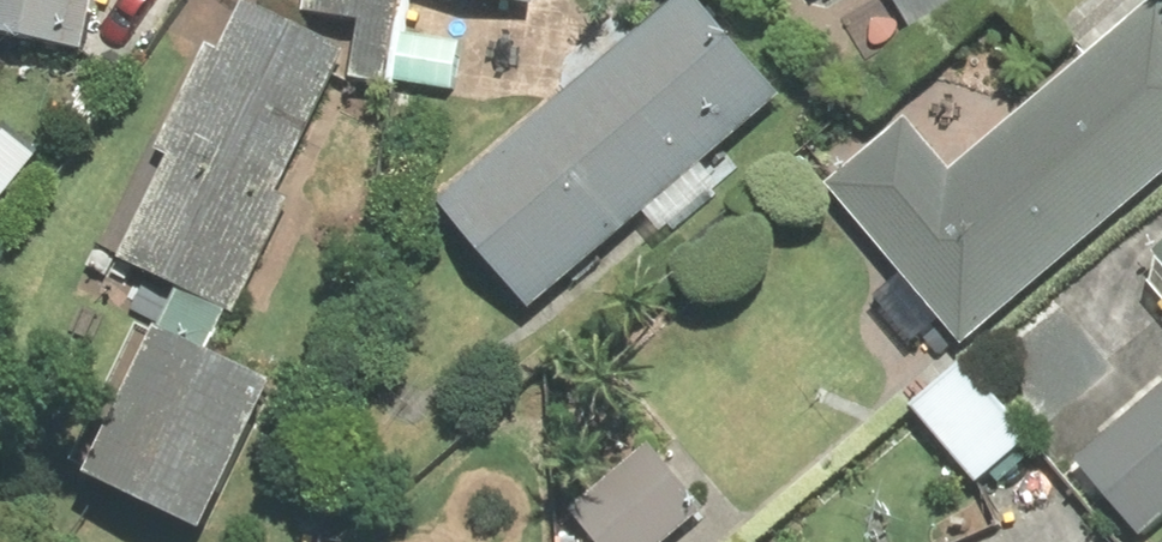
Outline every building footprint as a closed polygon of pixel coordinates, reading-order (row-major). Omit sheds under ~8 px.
[(98,51),(109,0),(0,0),(0,31),(98,51)] [(343,74),(384,80),(396,0),(305,0),(303,13),(351,19),(343,74)] [(452,201),(544,308),(657,213),(676,235),(733,187),(715,165),(795,97),(713,0),(690,0),(452,201)] [(921,28),(967,0),(904,0),(921,28)] [(839,185),(975,346),(1161,188),(1161,3),(963,170),(918,118),(839,185)] [(341,56),(239,6),(213,59),(199,52),(149,154),(163,161),(112,264),(172,293),(86,468),(196,522),(264,381),(204,352),(220,318),(226,321),(283,205),(271,199),(341,56)] [(977,363),(924,408),(990,485),(1042,440),(977,363)] [(1153,538),(1161,530),(1161,402),(1089,464),(1153,538)] [(584,512),(609,541),(678,541),(717,510),(664,446),(584,512)]
